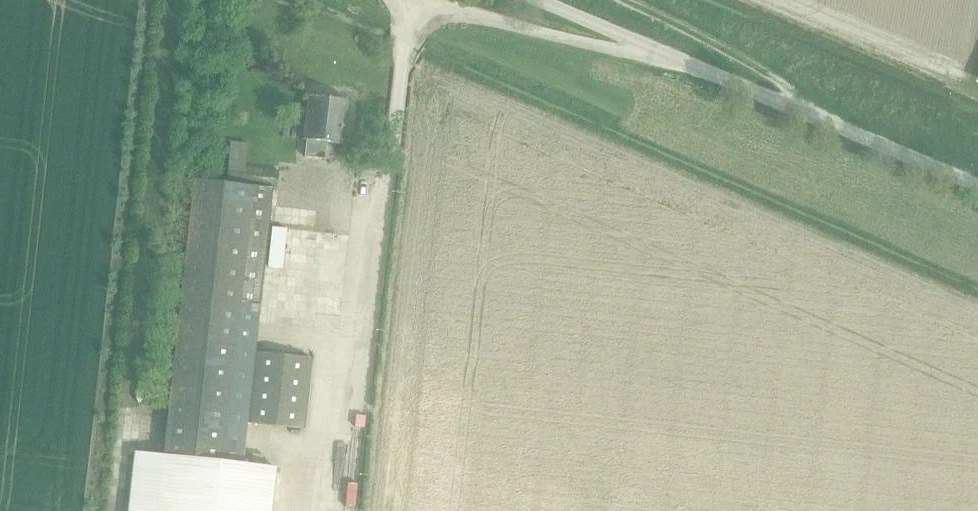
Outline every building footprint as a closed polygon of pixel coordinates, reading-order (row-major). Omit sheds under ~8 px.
[(342,144),(347,101),(309,96),(304,140),(306,140),(304,157),(324,159),(326,142),(342,144)] [(133,510),(270,510),(275,468),(242,464),(246,423),(277,426),(297,429),(303,429),(311,358),(254,352),(272,187),(277,187),(279,171),(228,166),(226,183),(193,179),(163,455),(162,455),(139,453),(133,510)]
